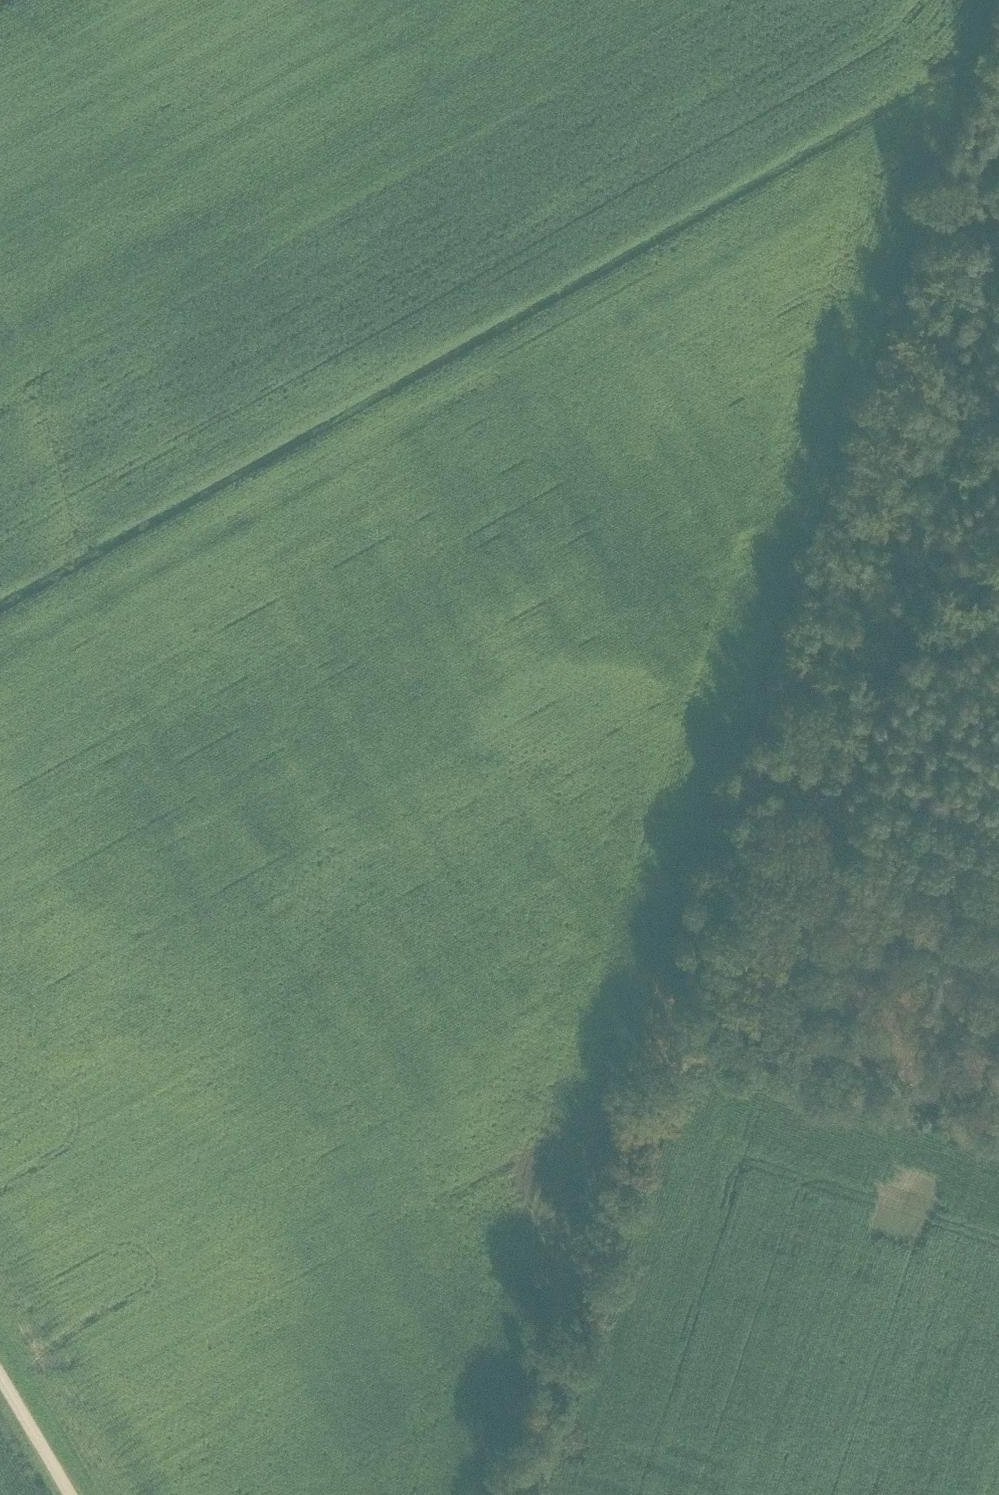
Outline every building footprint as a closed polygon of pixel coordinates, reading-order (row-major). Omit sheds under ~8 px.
[(544,1484),(541,1494),(565,1494),(566,1492),(544,1484)]
